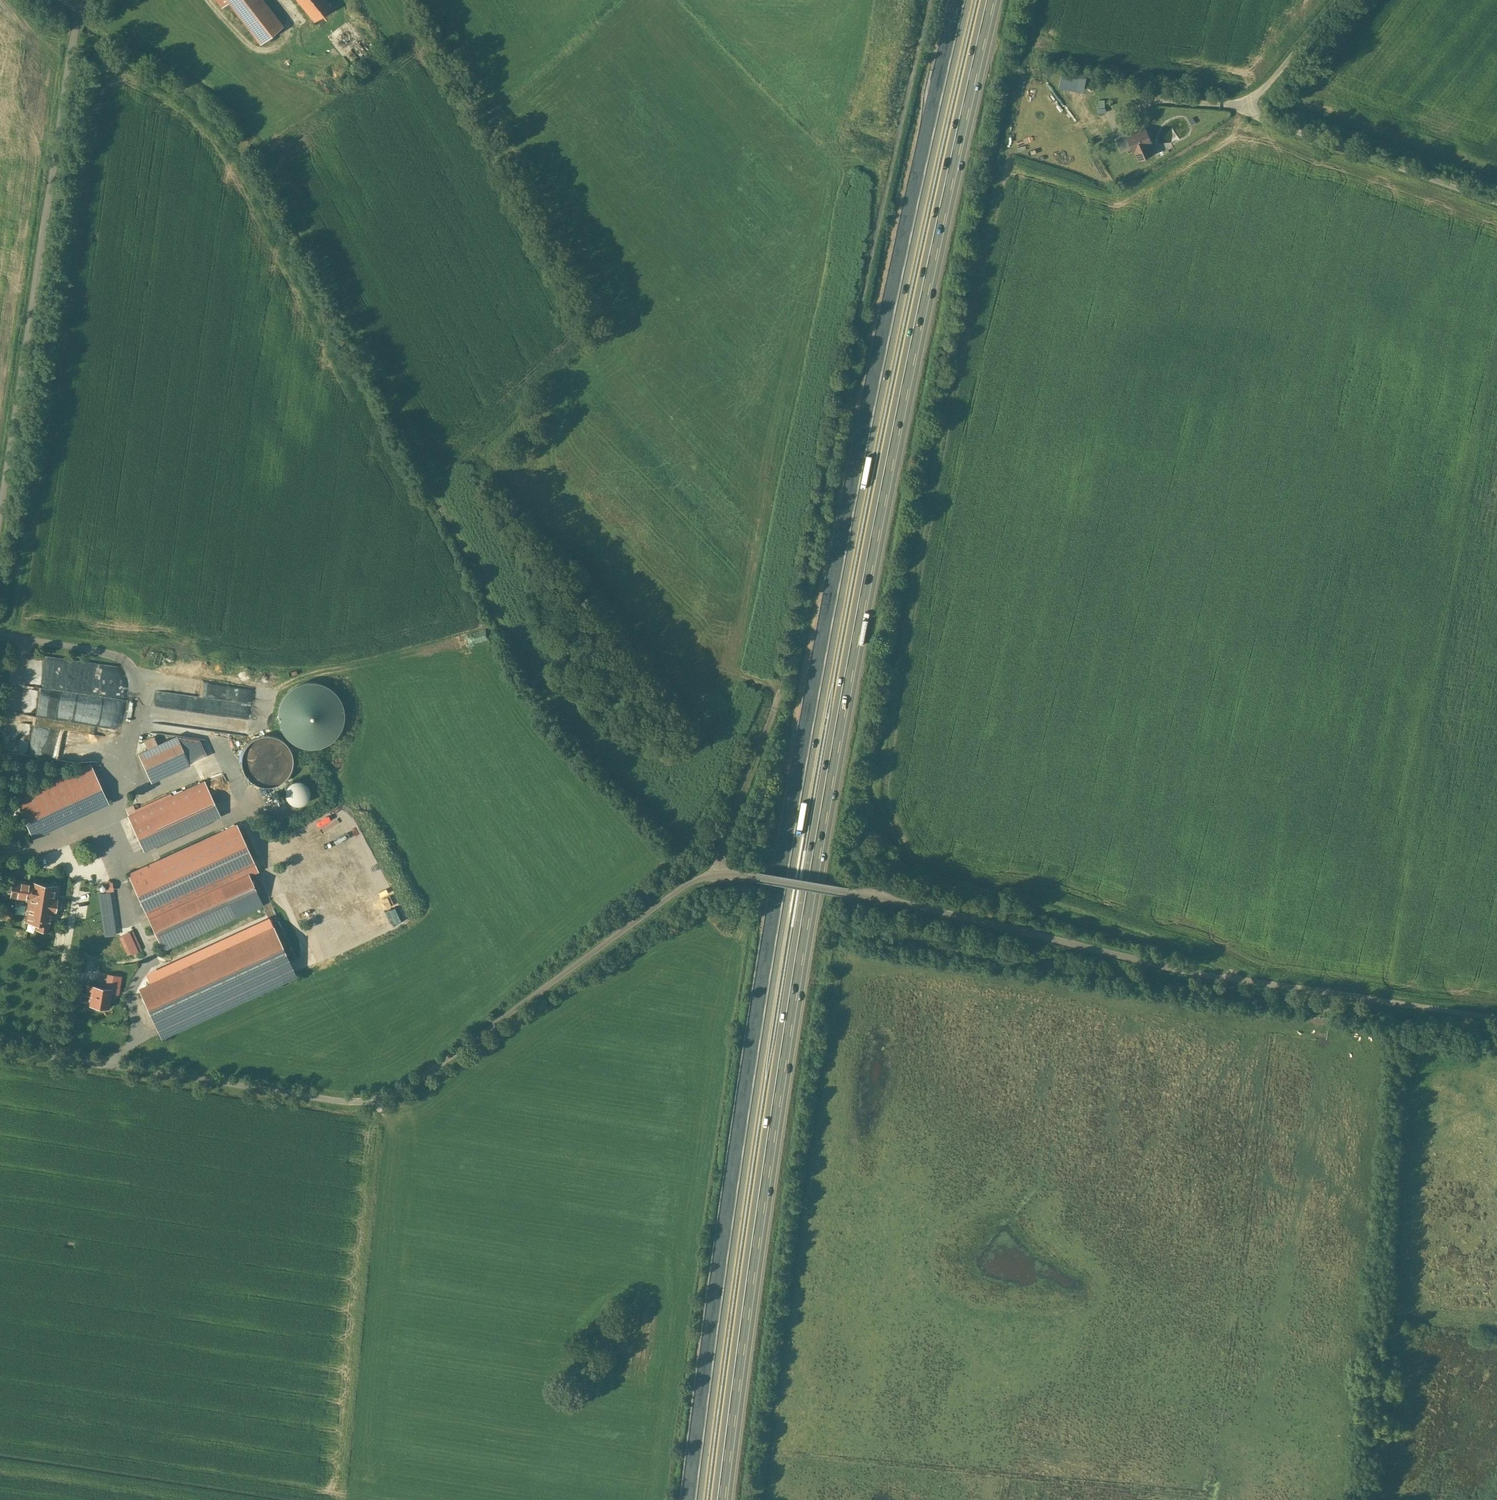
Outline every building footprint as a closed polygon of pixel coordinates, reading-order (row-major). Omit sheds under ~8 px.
[(262,0),(217,0),(222,7),(227,3),(260,44),(283,27),(262,0)] [(324,0),(297,0),(314,21),(331,8),(324,0)] [(1146,128),(1128,136),(1127,136),(1131,146),(1139,160),(1148,156),(1144,147),(1152,143),(1146,128)] [(1121,151),(1131,146),(1127,136),(1128,136),(1127,133),(1115,138),(1121,151)] [(292,688),(284,695),(279,704),(277,714),(279,724),(283,734),(290,741),(300,746),(310,748),(321,746),(331,740),(339,732),(343,721),(343,710),(339,699),(332,690),(322,684),(311,682),(301,683),(292,688)] [(79,721),(83,691),(26,684),(21,720),(29,722),(26,745),(29,745),(28,752),(41,753),(42,740),(104,748),(106,733),(85,731),(86,722),(79,721)] [(211,707),(209,729),(245,732),(247,710),(211,707)] [(243,749),(240,758),(241,767),(245,775),(251,782),(259,786),(268,787),(277,784),(284,780),(289,774),(292,766),(293,758),(291,750),(286,743),(280,738),(272,735),(264,734),(256,736),(248,742),(243,749)] [(176,736),(139,752),(152,781),(189,764),(176,736)] [(91,766),(17,798),(32,835),(107,803),(91,766)] [(290,783),(287,786),(286,790),(286,794),(287,798),(289,801),(293,804),(297,805),(301,804),(304,803),(307,800),(309,797),(309,793),(309,790),(308,786),(305,783),(302,782),(298,781),(294,781),(290,783)] [(205,783),(130,816),(144,848),(219,816),(205,783)] [(239,825),(130,875),(149,918),(247,874),(259,868),(239,825)] [(149,918),(163,948),(261,904),(247,874),(149,918)] [(56,886),(13,879),(10,896),(31,899),(27,921),(38,922),(37,929),(48,931),(51,913),(54,913),(57,899),(54,898),(56,886)] [(272,925),(139,987),(161,1036),(295,973),(272,925)] [(91,1007),(109,1009),(112,989),(87,985),(86,996),(92,996),(91,1007)] [(608,1360),(603,1375),(615,1380),(620,1365),(608,1360)]
